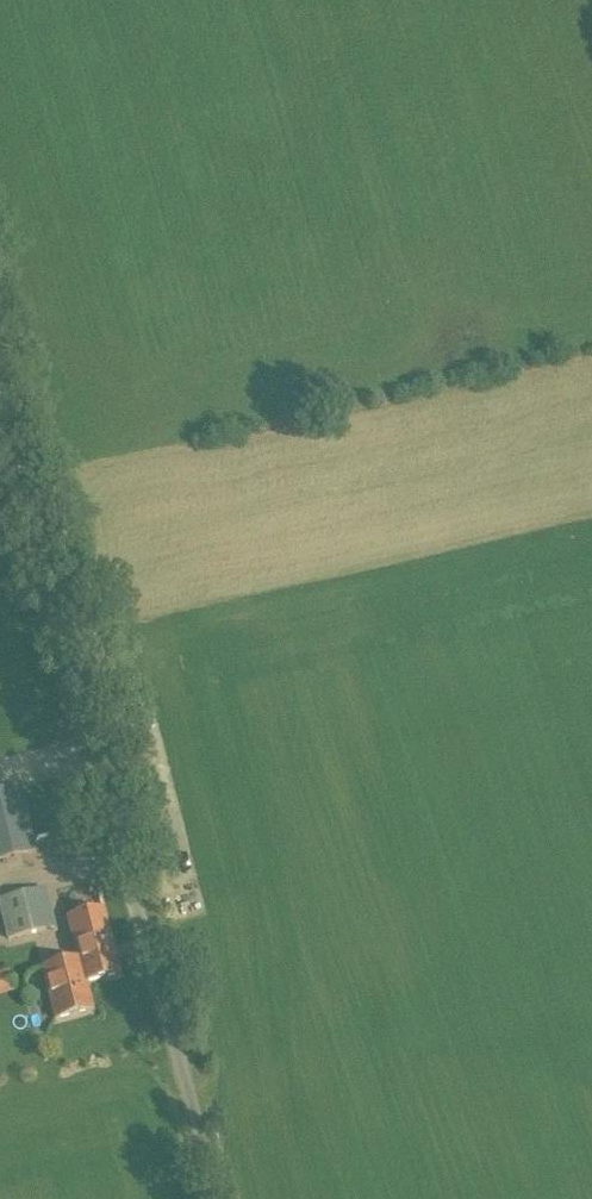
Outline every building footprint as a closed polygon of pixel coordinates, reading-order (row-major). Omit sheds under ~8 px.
[(151,769),(163,766),(158,747),(145,751),(151,769)] [(38,851),(21,784),(0,789),(0,861),(38,851)] [(55,926),(46,888),(0,899),(0,910),(8,939),(55,926)] [(92,1009),(85,981),(120,972),(104,909),(66,918),(77,960),(43,969),(55,1018),(92,1009)] [(15,991),(10,969),(0,972),(0,995),(15,991)]
